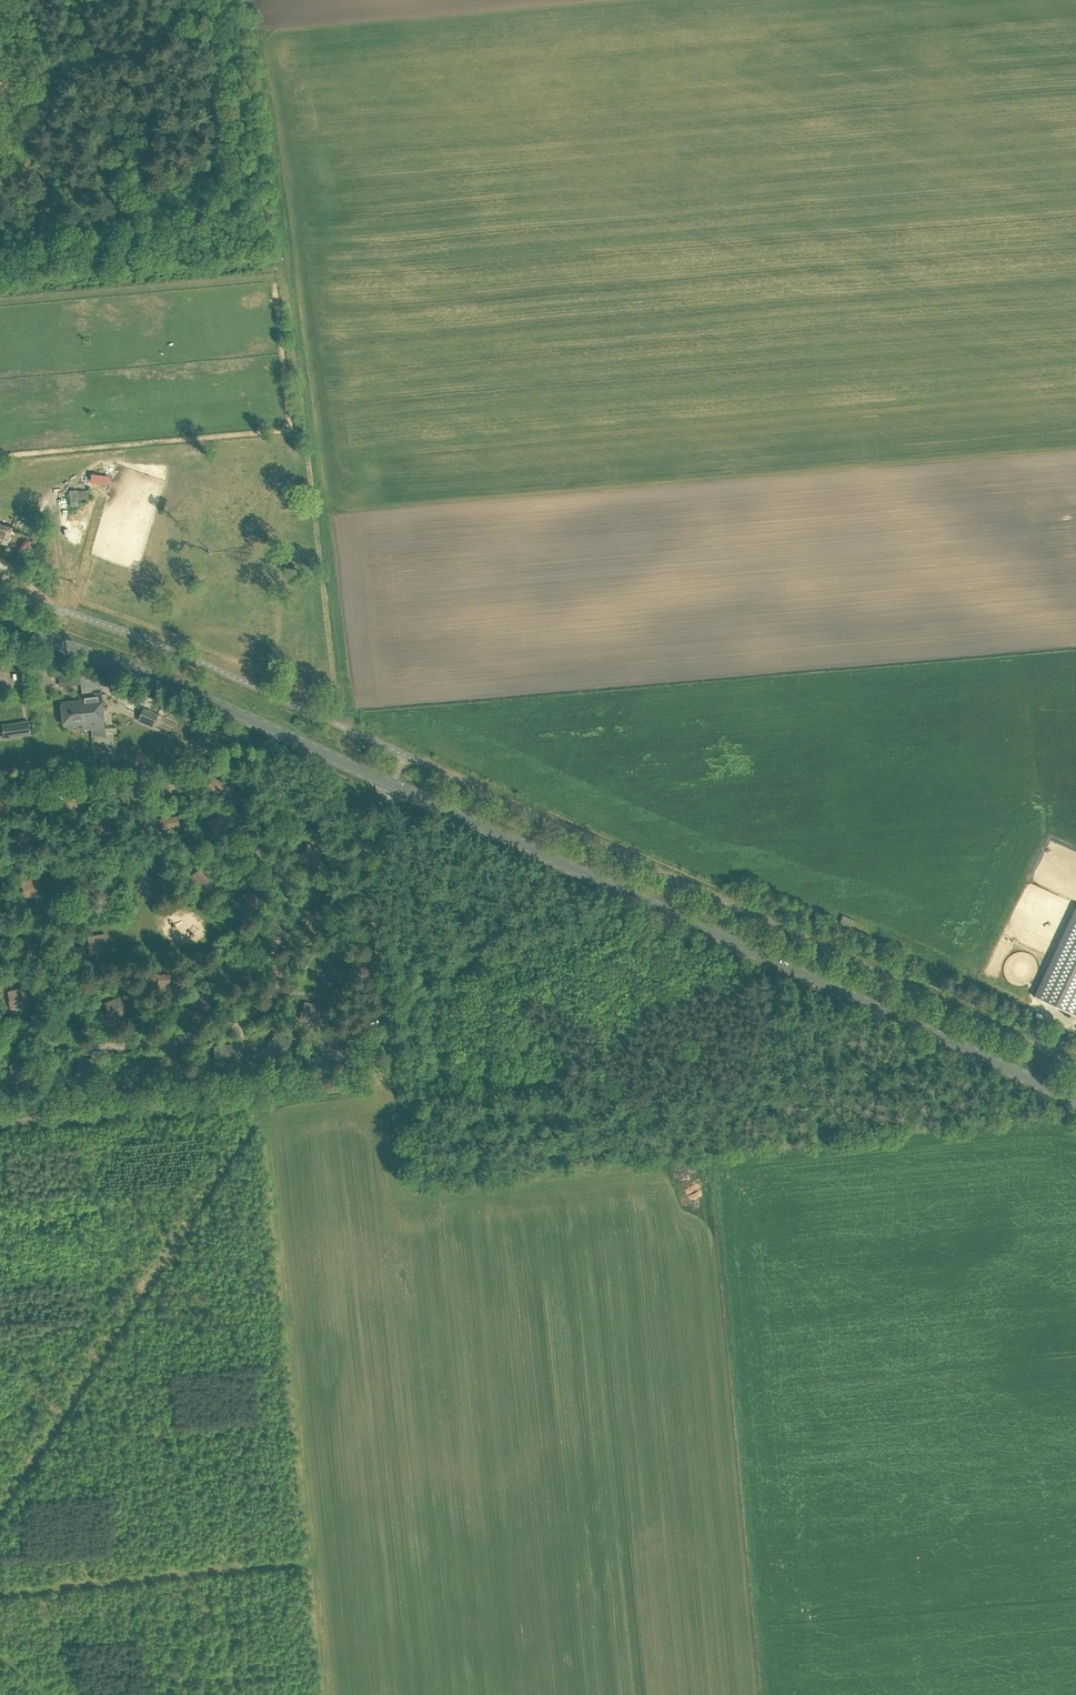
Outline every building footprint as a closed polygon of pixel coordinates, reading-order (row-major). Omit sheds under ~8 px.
[(6,544),(8,537),(10,531),(11,531),(12,527),(0,524),(0,542),(6,544)] [(82,694),(100,692),(102,692),(101,677),(86,679),(86,675),(80,676),(82,694)] [(82,722),(82,728),(103,726),(100,692),(82,694),(79,694),(80,700),(82,722)] [(80,700),(61,702),(63,724),(82,722),(80,700)] [(143,707),(137,721),(151,727),(157,713),(143,707)] [(31,735),(29,721),(2,725),(4,739),(31,735)] [(201,746),(202,754),(211,754),(211,745),(201,746)] [(220,837),(227,831),(228,831),(235,826),(223,811),(216,817),(216,816),(208,821),(220,837)] [(318,867),(322,859),(323,859),(326,851),(308,844),(305,852),(304,851),(300,860),(318,867)] [(192,878),(204,898),(213,892),(201,872),(192,878)] [(27,899),(45,893),(39,876),(21,882),(24,891),(27,899)] [(255,889),(248,893),(247,893),(239,897),(249,914),(257,909),(257,910),(265,905),(255,889)] [(1034,997),(1075,1017),(1075,907),(1034,997)] [(842,913),(838,922),(848,928),(853,919),(842,913)] [(23,951),(43,950),(42,932),(23,932),(24,941),(23,941),(23,951)] [(90,955),(110,952),(107,934),(89,937),(90,946),(89,946),(90,955)] [(322,982),(338,991),(346,974),(339,970),(339,969),(331,965),(322,982)] [(12,1010),(31,1006),(27,988),(9,992),(11,1001),(10,1001),(12,1010)] [(190,1009),(209,1015),(215,998),(197,992),(194,1001),(193,1000),(190,1009)] [(110,1021),(128,1013),(121,997),(104,1004),(107,1012),(107,1013),(110,1021)] [(301,1020),(320,1024),(324,1006),(306,1002),(304,1011),(303,1011),(301,1020)] [(328,1048),(348,1052),(351,1034),(333,1030),(331,1039),(330,1039),(328,1048)] [(268,1048),(285,1057),(294,1041),(277,1032),(273,1040),(272,1040),(268,1048)] [(216,1065),(236,1063),(234,1044),(215,1047),(216,1056),(215,1056),(216,1065)] [(76,1078),(96,1077),(95,1059),(76,1060),(77,1069),(76,1069),(76,1078)] [(10,1082),(30,1081),(30,1063),(11,1064),(11,1073),(10,1073),(10,1082)]
